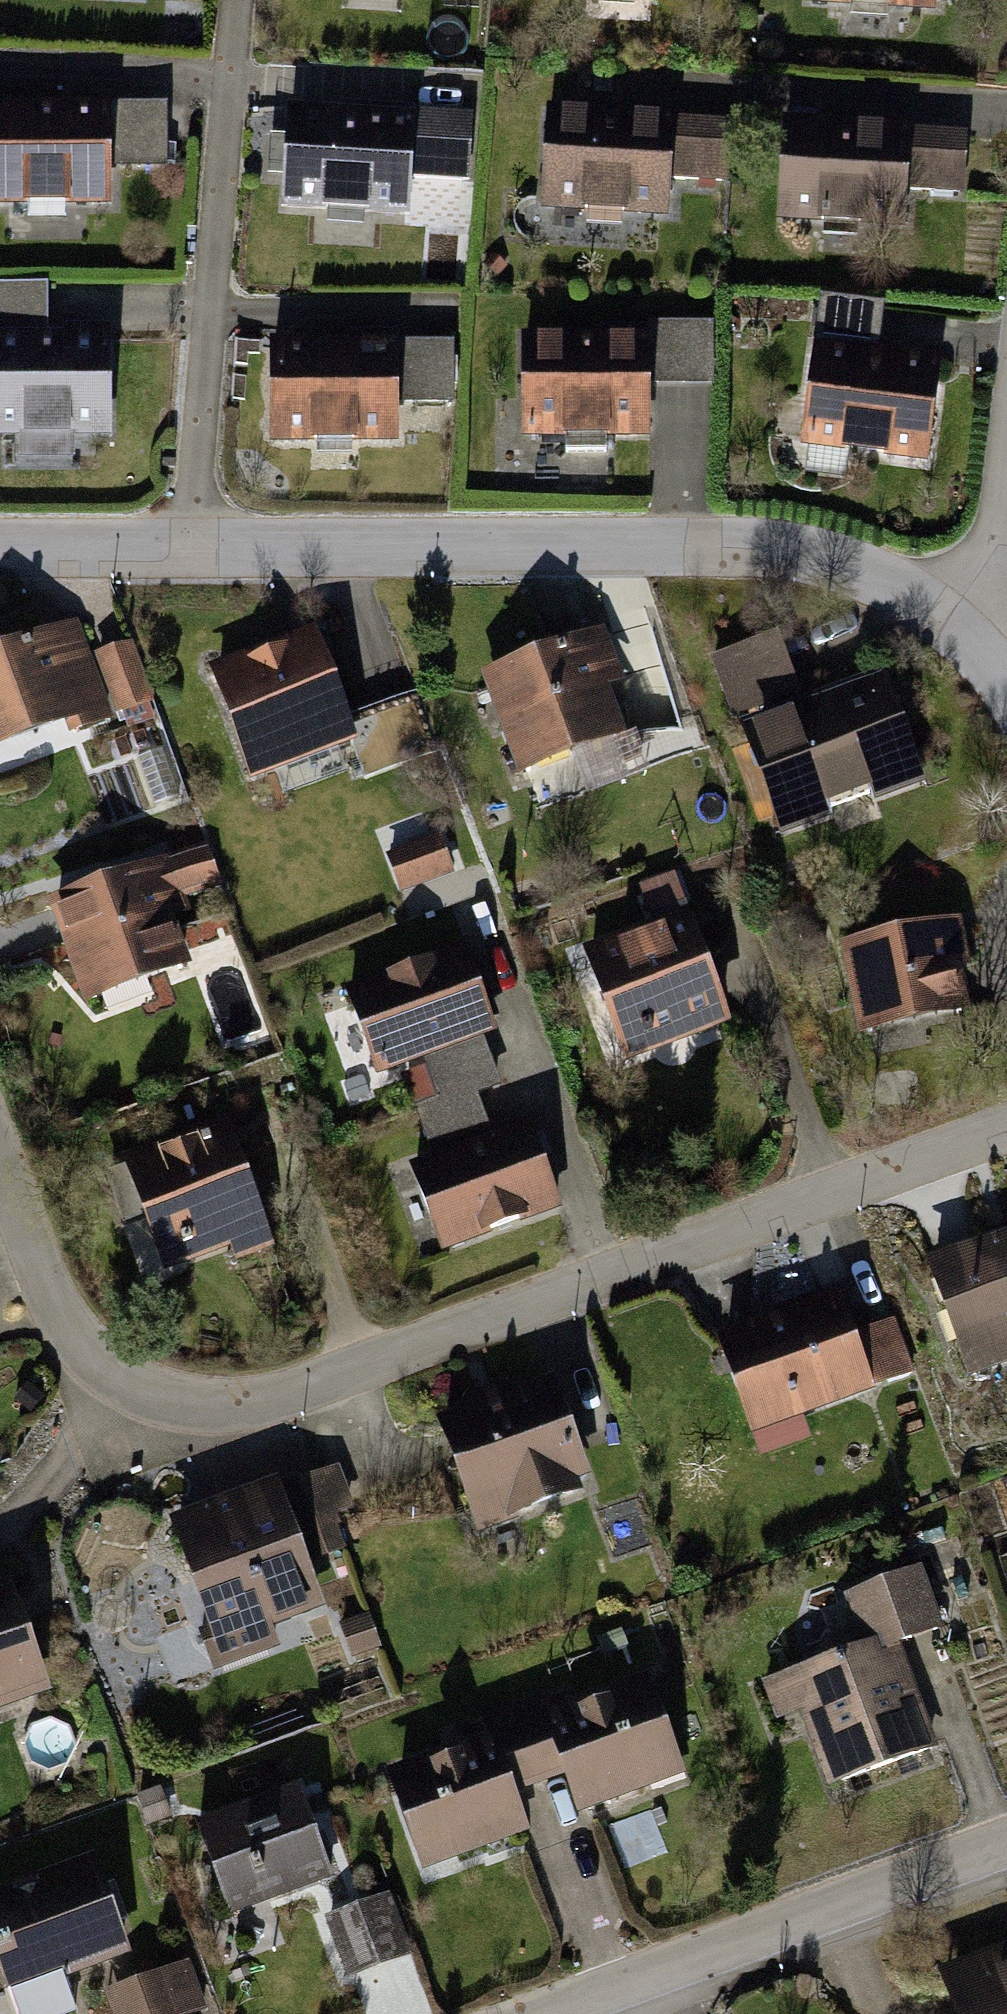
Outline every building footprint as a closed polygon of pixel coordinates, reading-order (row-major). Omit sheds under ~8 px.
[(597,8),(633,10),(633,0),(598,0),(597,8)] [(800,4),(848,6),(847,34),(883,36),(884,8),(928,10),(929,0),(800,0),(800,4)] [(0,98),(0,205),(25,205),(25,218),(61,218),(60,204),(104,204),(104,165),(103,96),(103,83),(57,83),(57,97),(0,98)] [(103,96),(104,165),(164,165),(164,95),(103,96)] [(338,104),(278,101),(273,198),(322,201),(320,228),(358,230),(360,203),(401,205),(403,169),(406,108),(407,99),(339,95),(338,104)] [(626,112),(540,107),(535,204),(584,207),(582,234),(620,236),(622,209),(663,211),(665,175),(668,114),(668,105),(626,103),(626,112)] [(406,108),(403,169),(464,173),(467,111),(406,108)] [(852,120),(773,116),(767,224),(818,226),(817,245),(856,247),(857,228),(895,230),(897,183),(900,122),(901,113),(853,110),(852,120)] [(668,114),(665,175),(726,178),(729,117),(668,114)] [(900,122),(897,183),(959,187),(962,125),(900,122)] [(43,327),(44,283),(0,283),(0,326),(43,327)] [(811,334),(875,342),(881,299),(816,290),(811,334)] [(0,326),(0,436),(113,437),(113,318),(58,318),(58,327),(43,327),(0,326)] [(348,334),(264,334),(263,431),(310,431),(310,442),(354,442),(354,431),(395,432),(395,402),(395,334),(395,325),(348,324),(348,334)] [(646,325),(647,387),(708,386),(707,324),(646,325)] [(646,325),(518,327),(520,435),(556,435),(557,449),(605,448),(604,434),(648,433),(647,387),(646,325)] [(395,334),(395,402),(450,402),(450,335),(395,334)] [(875,342),(811,334),(796,444),(803,445),(800,469),(843,475),(847,450),(921,460),(935,350),(875,342)] [(0,643),(0,738),(62,716),(67,731),(110,716),(75,616),(0,643)] [(205,660),(247,776),(348,739),(353,737),(346,718),(310,622),(205,660)] [(774,629),(708,653),(729,711),(795,687),(774,629)] [(600,632),(478,673),(509,767),(616,731),(602,690),(618,685),(600,632)] [(128,639),(93,652),(114,709),(148,697),(128,639)] [(737,723),(780,841),(833,822),(825,800),(866,786),(874,808),(925,789),(882,671),(737,723)] [(348,739),(363,779),(435,753),(414,694),(346,718),(353,737),(348,739)] [(437,835),(384,855),(400,896),(452,876),(437,835)] [(197,842),(42,900),(57,941),(79,1000),(186,960),(163,901),(212,883),(197,842)] [(577,944),(624,1063),(652,1052),(659,1071),(699,1055),(692,1037),(729,1022),(670,874),(636,888),(647,916),(577,944)] [(840,939),(858,1030),(972,1007),(954,916),(840,939)] [(460,942),(337,987),(370,1076),(421,1057),(478,1036),(493,1031),(460,942)] [(400,1075),(429,1154),(488,1132),(475,1096),(497,1088),(478,1036),(421,1057),(424,1067),(400,1075)] [(111,1153),(159,1274),(264,1232),(215,1111),(111,1153)] [(429,1154),(403,1163),(410,1183),(398,1187),(418,1240),(430,1236),(439,1260),(561,1215),(526,1119),(488,1132),(429,1154)] [(925,1253),(966,1380),(1006,1367),(1006,1227),(925,1253)] [(833,1290),(711,1327),(743,1428),(864,1391),(846,1332),(833,1290)] [(846,1332),(864,1391),(909,1377),(891,1318),(846,1332)] [(455,1408),(433,1416),(478,1534),(591,1491),(546,1374),(509,1388),(505,1376),(451,1397),(455,1408)] [(302,1534),(313,1562),(341,1551),(328,1515),(352,1506),(336,1465),(276,1488),(295,1537),(302,1534)] [(271,1476),(162,1518),(204,1626),(194,1630),(210,1672),(275,1647),(268,1628),(322,1607),(295,1537),(276,1488),(271,1476)] [(799,1713),(822,1788),(936,1754),(901,1640),(939,1629),(921,1570),(842,1594),(848,1612),(837,1615),(848,1653),(759,1680),(772,1722),(799,1713)] [(47,1693),(3,1574),(0,1575),(0,1710),(47,1693)] [(366,1617),(336,1628),(348,1659),(377,1648),(366,1617)] [(564,1778),(578,1815),(683,1775),(645,1675),(540,1715),(564,1778)] [(488,1733),(513,1798),(564,1778),(540,1715),(532,1695),(481,1714),(488,1733)] [(381,1774),(421,1878),(514,1842),(528,1837),(513,1798),(488,1733),(381,1774)] [(293,1784),(189,1819),(223,1921),(328,1887),(293,1784)] [(159,1790),(137,1798),(147,1827),(170,1818),(159,1790)] [(0,1885),(0,1986),(62,1965),(69,1985),(137,1962),(124,1925),(115,1928),(89,1855),(0,1885)] [(389,1896),(319,1919),(343,1988),(412,1964),(389,1896)] [(933,1969),(950,2013),(1006,2013),(1006,1941),(933,1969)] [(109,2013),(200,2013),(181,1966),(102,1996),(109,2013)]
